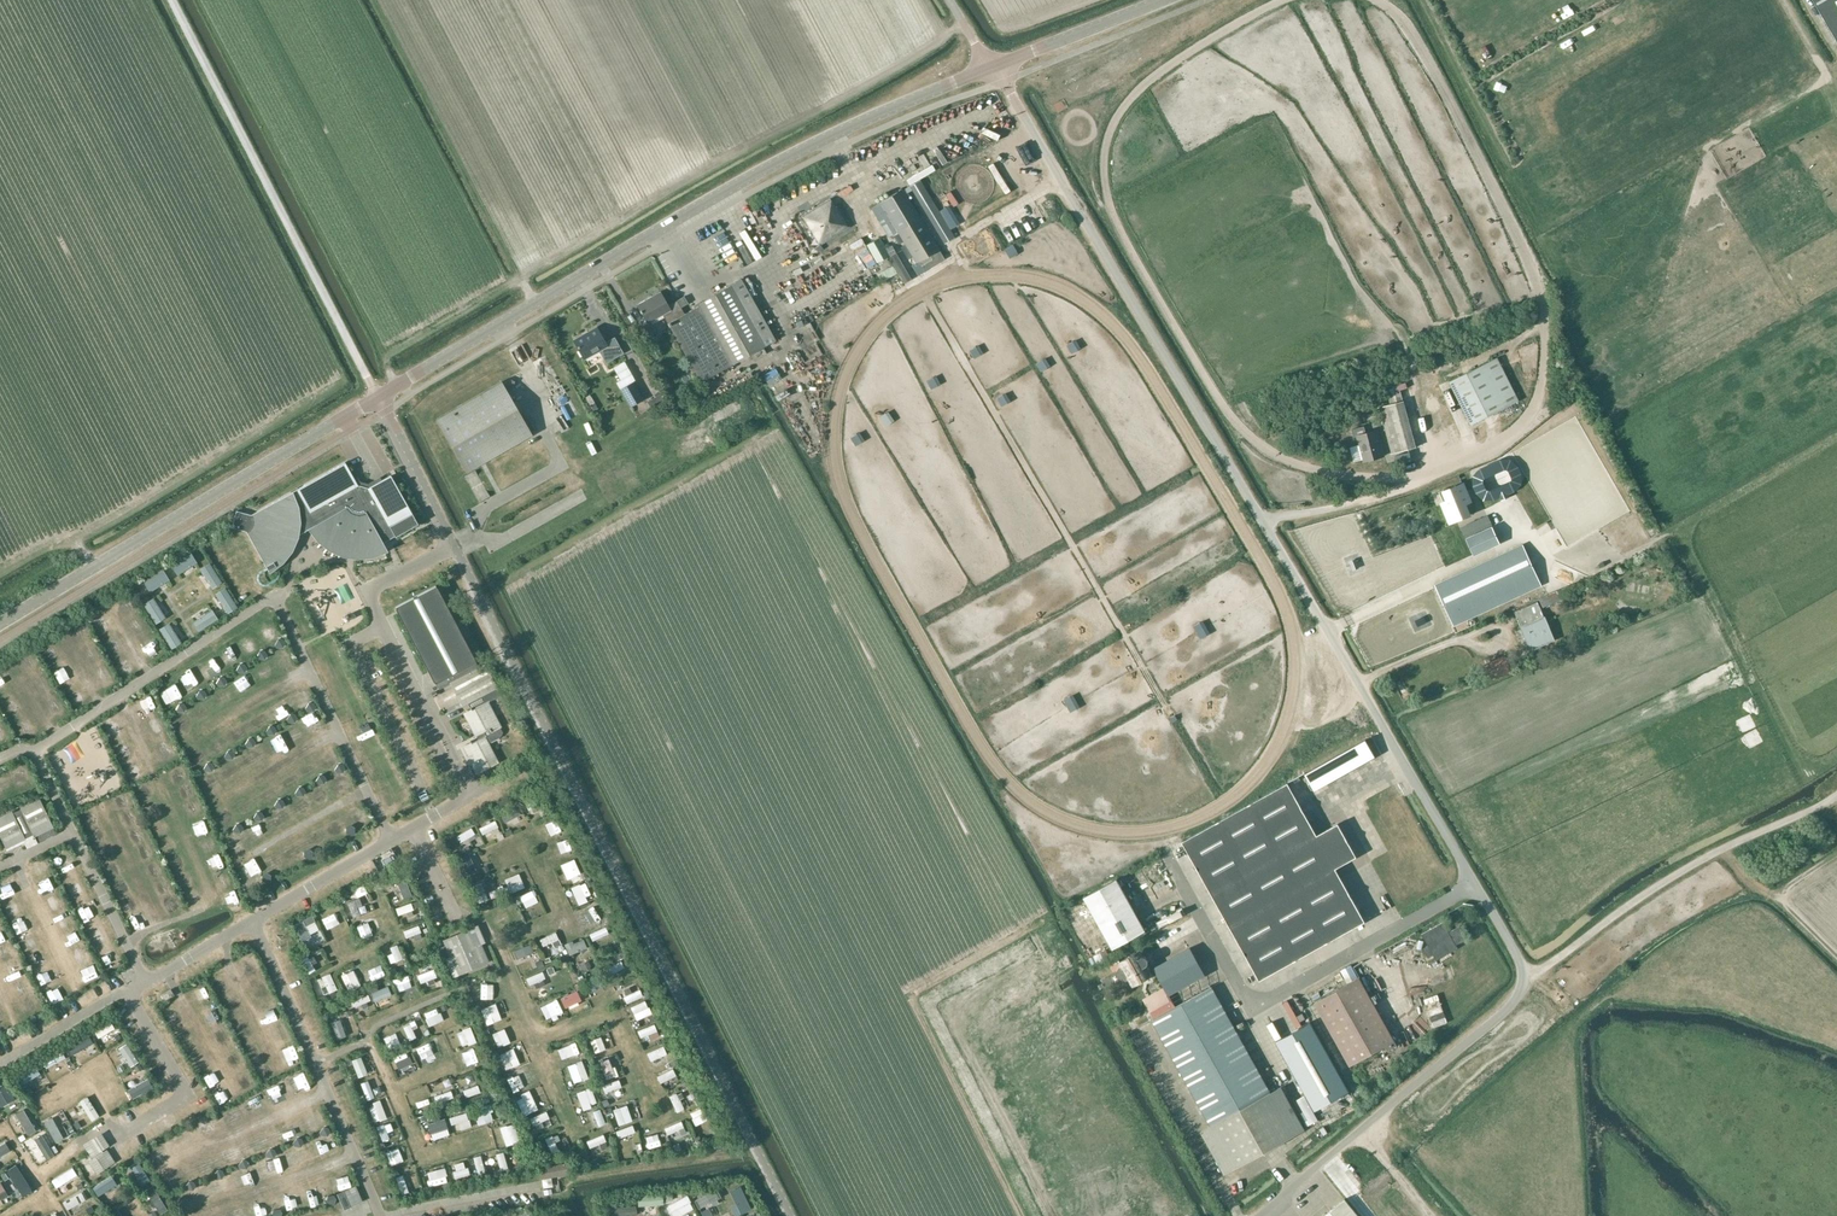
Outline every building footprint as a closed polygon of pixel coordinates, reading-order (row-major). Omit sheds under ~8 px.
[(1836,42),(1836,0),(1813,0),(1836,42)] [(888,236),(897,232),(916,263),(918,262),(939,249),(902,188),(872,207),(888,236)] [(831,198),(802,216),(820,245),(849,227),(837,206),(836,207),(831,198)] [(939,211),(950,229),(959,224),(948,205),(939,211)] [(898,234),(894,236),(898,243),(903,241),(898,234)] [(876,263),(890,256),(880,237),(866,245),(876,263)] [(896,252),(892,244),(886,247),(890,255),(896,252)] [(904,244),(900,246),(907,258),(912,256),(904,244)] [(939,249),(918,262),(924,271),(945,259),(939,249)] [(897,252),(889,257),(905,283),(912,278),(897,252)] [(688,303),(684,296),(668,305),(660,291),(637,305),(648,323),(651,321),(654,326),(665,319),(701,382),(776,340),(742,278),(699,303),(700,305),(685,313),(681,307),(688,303)] [(596,327),(573,340),(584,359),(599,351),(606,363),(623,353),(614,337),(605,342),(596,327)] [(1498,357),(1449,381),(1471,425),(1519,401),(1498,357)] [(666,400),(675,395),(666,378),(657,382),(666,400)] [(502,381),(438,418),(468,471),(532,435),(502,381)] [(642,399),(638,392),(632,381),(620,388),(626,398),(630,406),(642,399)] [(1394,390),(1387,392),(1390,403),(1397,401),(1394,390)] [(585,396),(590,405),(595,402),(590,394),(585,396)] [(661,394),(647,402),(651,409),(665,401),(661,394)] [(1392,454),(1417,447),(1404,400),(1379,407),(1392,454)] [(1354,437),(1358,436),(1364,461),(1384,456),(1377,429),(1366,432),(1365,425),(1352,429),(1354,437)] [(418,524),(374,445),(251,515),(236,511),(232,527),(247,531),(268,570),(280,561),(289,550),(295,537),(316,524),(323,535),(334,543),(346,548),(359,550),(370,548),(375,547),(418,524)] [(1448,501),(1442,503),(1450,522),(1469,514),(1465,503),(1470,501),(1463,483),(1444,491),(1448,501)] [(1488,516),(1462,529),(1474,555),(1500,543),(1488,516)] [(1523,544),(1435,584),(1454,626),(1542,586),(1523,544)] [(1563,604),(1576,598),(1570,584),(1538,597),(1539,601),(1514,611),(1531,650),(1535,657),(1544,654),(1541,646),(1556,640),(1544,613),(1552,603),(1561,599),(1563,604)] [(500,728),(501,727),(488,702),(501,695),(497,689),(485,664),(478,668),(475,662),(476,662),(436,585),(396,606),(435,683),(436,682),(439,689),(451,683),(462,705),(469,702),(472,709),(464,713),(476,736),(477,736),(479,740),(468,745),(471,752),(468,753),(471,760),(467,762),(469,766),(473,764),(478,773),(498,763),(488,743),(499,738),(501,735),(503,732),(500,728)] [(277,638),(274,644),(276,647),(282,647),(284,642),(282,638),(277,638)] [(259,650),(256,656),(258,659),(264,658),(266,654),(264,650),(259,650)] [(1491,680),(1511,671),(1505,657),(1485,666),(1491,680)] [(238,664),(236,669),(238,672),(244,672),(246,667),(243,663),(238,664)] [(218,677),(215,682),(217,685),(224,685),(226,680),(223,676),(218,677)] [(198,690),(195,696),(197,699),(203,698),(205,694),(203,690),(198,690)] [(308,703),(305,708),(307,711),(313,711),(315,706),(313,702),(308,703)] [(178,703),(175,709),(177,712),(183,711),(185,707),(183,703),(178,703)] [(289,714),(286,719),(288,722),(294,722),(297,717),(294,713),(289,714)] [(268,726),(265,731),(267,734),(273,734),(275,730),(273,726),(268,726)] [(247,738),(244,744),(246,747),(252,747),(255,742),(252,738),(247,738)] [(1304,773),(1314,790),(1375,756),(1366,739),(1304,773)] [(226,751),(223,756),(225,759),(231,759),(234,755),(231,750),(226,751)] [(206,763),(203,768),(204,771),(211,771),(213,767),(211,763),(206,763)] [(337,764),(334,769),(336,773),(342,772),(344,768),(342,764),(337,764)] [(510,774),(513,780),(518,782),(525,779),(527,773),(524,767),(518,765),(513,768),(510,774)] [(318,775),(315,781),(317,784),(323,784),(326,779),(323,775),(318,775)] [(1288,782),(1182,842),(1260,980),(1365,921),(1335,868),(1356,856),(1338,824),(1317,835),(1288,782)] [(297,787),(294,793),(296,796),(302,796),(305,791),(302,787),(297,787)] [(56,834),(53,828),(54,827),(40,798),(20,808),(20,809),(13,812),(13,811),(0,817),(0,836),(6,848),(23,841),(26,848),(38,843),(38,842),(56,834)] [(276,800),(274,805),(275,808),(282,808),(284,804),(282,800),(276,800)] [(256,812),(253,818),(254,821),(261,821),(263,816),(261,812),(256,812)] [(235,824),(232,830),(234,833),(240,833),(242,828),(240,824),(235,824)] [(346,828),(346,833),(351,836),(354,834),(354,828),(350,825),(346,828)] [(304,852),(304,857),(309,860),(312,858),(312,852),(308,849),(304,852)] [(386,851),(371,860),(378,872),(399,861),(394,852),(388,855),(386,851)] [(262,874),(262,879),(267,882),(270,880),(270,874),(266,871),(262,874)] [(1085,897),(1099,922),(1114,948),(1146,930),(1118,879),(1085,897)] [(1449,932),(1443,922),(1422,933),(1428,945),(1423,947),(1428,955),(1433,953),(1436,959),(1457,948),(1455,945),(1466,939),(1459,926),(1449,932)] [(485,942),(478,924),(443,939),(445,945),(440,948),(445,958),(444,959),(453,977),(459,975),(489,962),(481,944),(485,942)] [(1189,948),(1153,968),(1164,987),(1176,1006),(1212,986),(1205,974),(1189,948)] [(1141,950),(1135,953),(1119,962),(1122,967),(1119,969),(1116,974),(1119,979),(1125,980),(1128,978),(1132,986),(1154,974),(1148,964),(1148,961),(1147,958),(1144,957),(1141,950)] [(1388,1049),(1397,1044),(1359,977),(1315,1002),(1350,1065),(1385,1045),(1388,1049)] [(1176,1006),(1154,1019),(1152,1020),(1211,1125),(1235,1168),(1294,1135),(1212,986),(1176,1006)] [(1164,987),(1143,998),(1154,1019),(1176,1006),(1164,987)] [(174,994),(171,989),(162,995),(165,1000),(174,994)] [(1302,1013),(1297,1016),(1300,1021),(1305,1018),(1302,1013)] [(99,1037),(115,1028),(110,1021),(95,1030),(99,1037)] [(1309,1022),(1276,1041),(1315,1110),(1348,1092),(1349,1091),(1310,1022),(1309,1022)] [(116,1040),(121,1037),(118,1032),(113,1035),(116,1040)] [(73,1054),(92,1043),(88,1035),(68,1046),(73,1054)] [(47,1067),(65,1057),(62,1050),(43,1061),(47,1067)] [(40,1073),(35,1065),(17,1076),(22,1084),(40,1073)] [(101,1150),(109,1145),(102,1133),(83,1144),(91,1157),(93,1155),(95,1158),(89,1161),(97,1174),(115,1162),(108,1149),(102,1153),(101,1150)] [(344,1210),(363,1201),(356,1185),(337,1193),(344,1210)] [(1345,1198),(1323,1215),(1359,1215),(1345,1198)]
